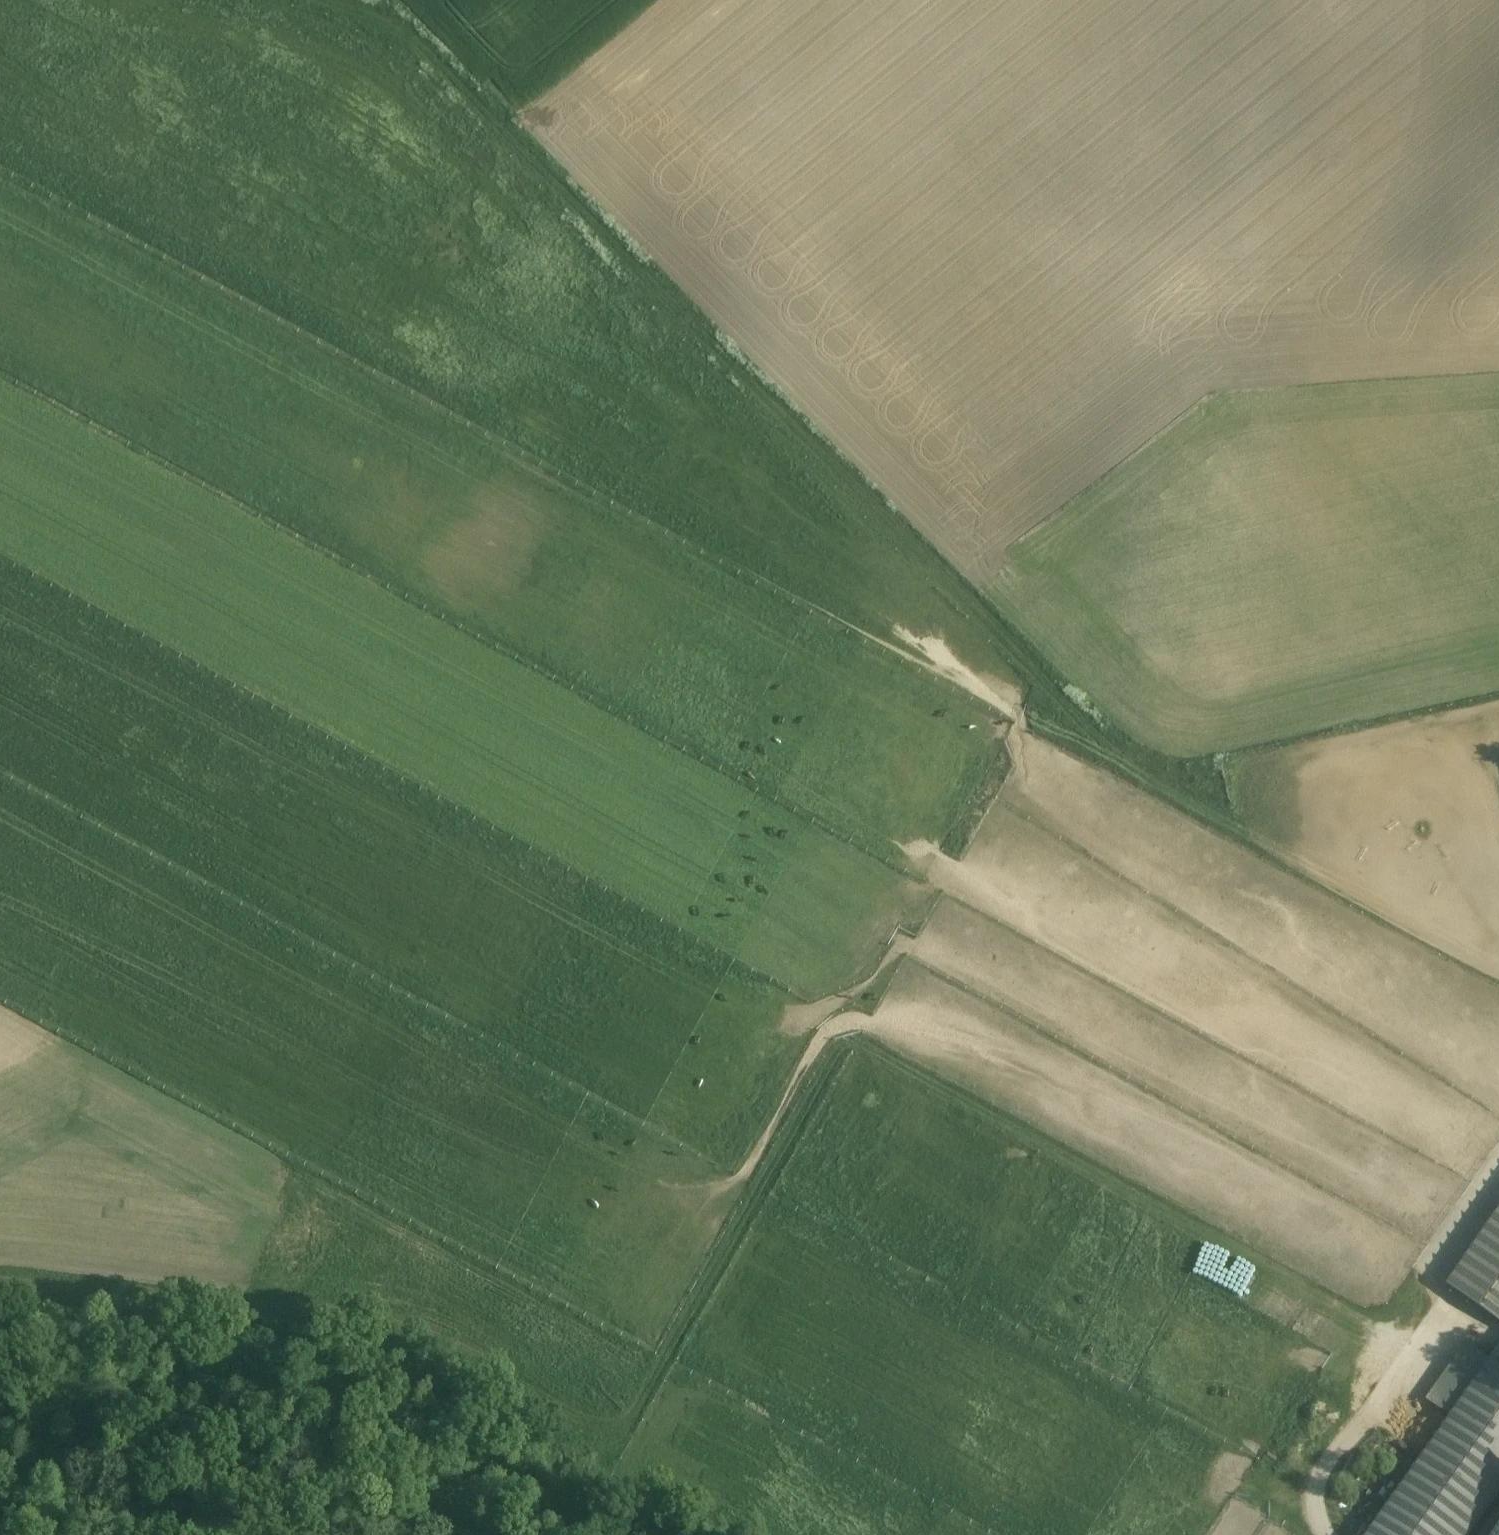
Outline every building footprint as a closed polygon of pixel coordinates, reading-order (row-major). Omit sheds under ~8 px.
[(1448,1287),(1498,1323),(1498,1213),(1448,1287)] [(1451,1420),(1492,1362),(1466,1344),(1426,1402),(1451,1420)] [(1406,1485),(1371,1534),(1470,1534),(1498,1493),(1498,1367),(1492,1362),(1451,1420),(1406,1485)]
